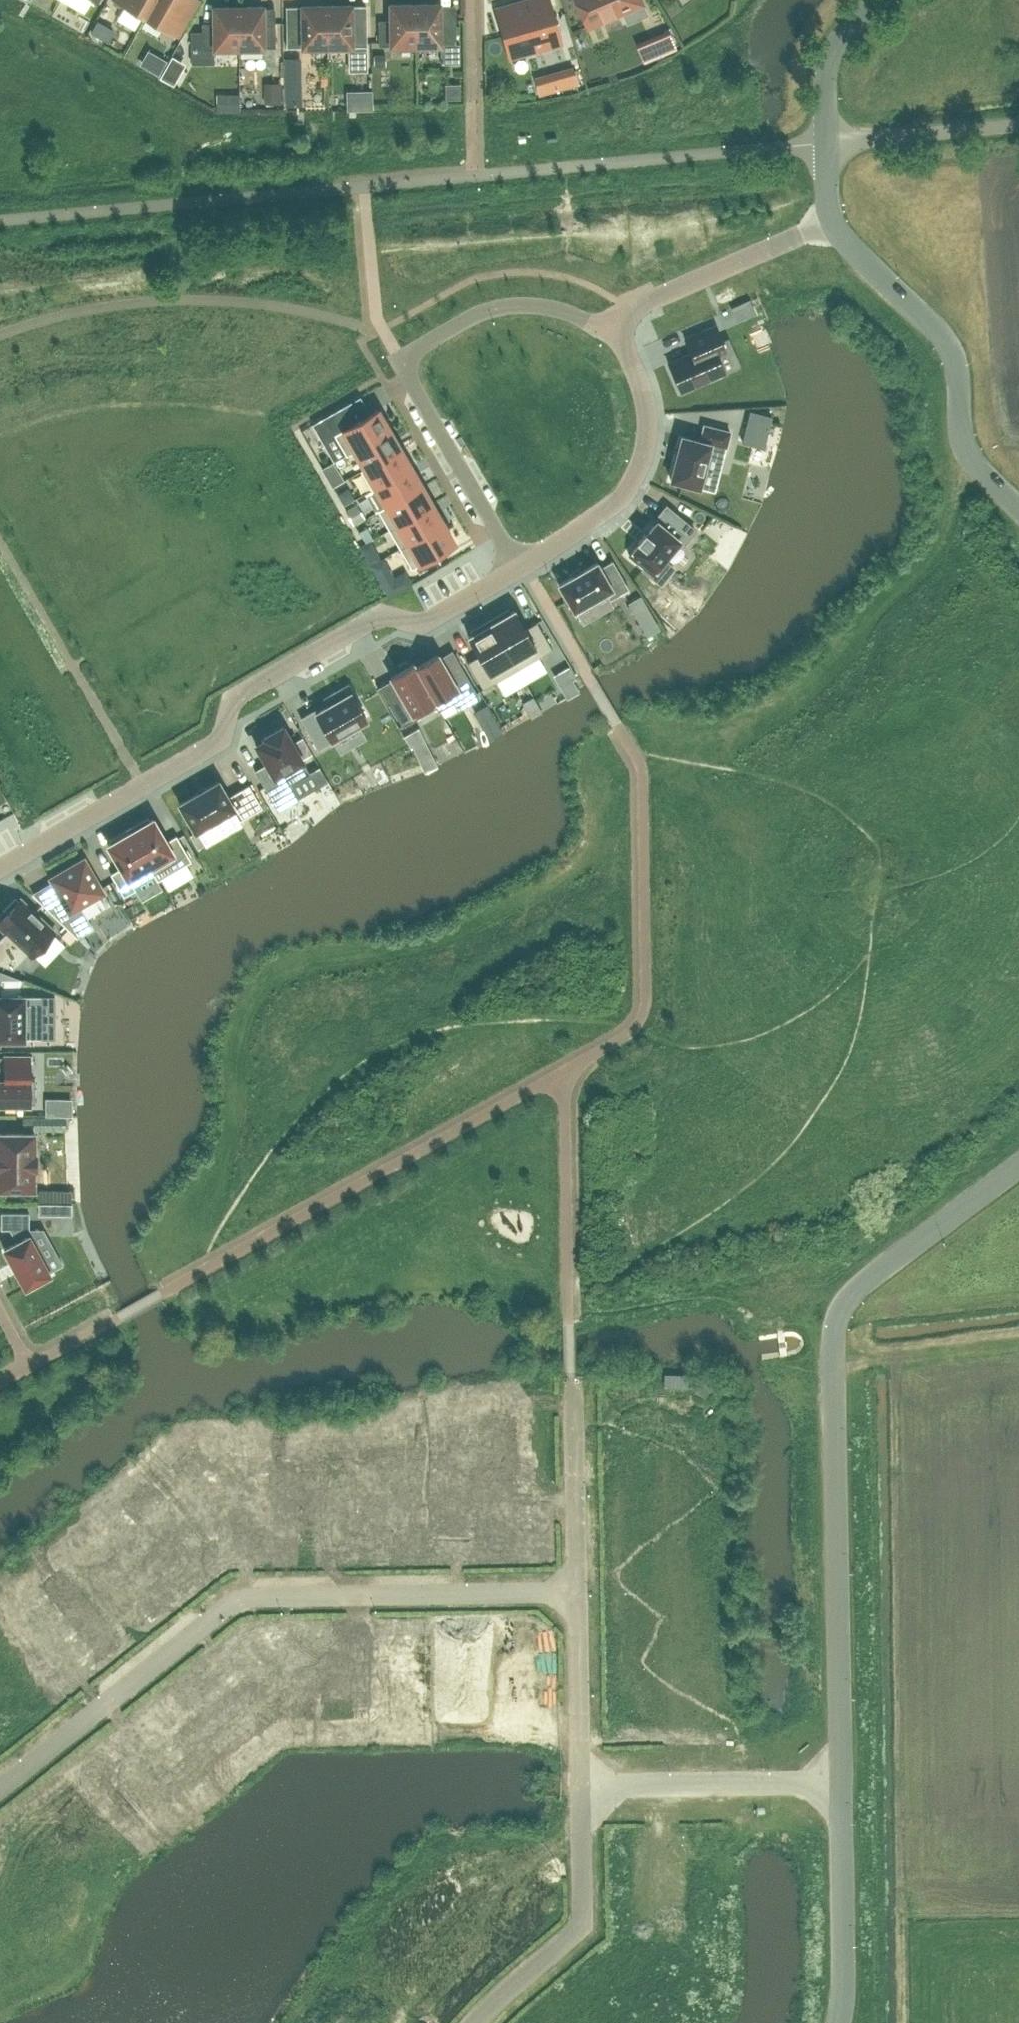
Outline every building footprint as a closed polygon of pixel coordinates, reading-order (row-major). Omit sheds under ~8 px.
[(154,0),(116,0),(145,16),(154,0)] [(145,16),(177,35),(197,0),(154,0),(145,16)] [(549,0),(523,0),(495,8),(509,57),(561,42),(549,0)] [(587,26),(621,12),(626,23),(647,14),(643,4),(641,0),(576,0),(587,26)] [(415,45),(414,3),(389,4),(390,20),(378,20),(379,45),(390,45),(415,45)] [(439,3),(414,3),(415,45),(440,45),(440,44),(455,44),(455,19),(440,19),(439,3)] [(302,47),(327,46),(326,4),(301,5),(301,6),(286,6),(286,46),(302,46),(302,47)] [(326,4),(327,46),(348,46),(348,71),(366,70),(366,45),(366,5),(351,5),(351,4),(326,4)] [(238,6),(238,47),(263,47),(275,46),(274,22),(263,22),(263,5),(238,6)] [(213,48),(238,47),(238,6),(213,6),(213,23),(202,23),(202,31),(191,31),(191,48),(192,48),(193,64),(214,64),(213,48)] [(109,28),(98,22),(91,35),(102,41),(109,28)] [(675,48),(667,28),(652,35),(660,55),(675,48)] [(691,353),(668,363),(680,390),(724,371),(713,345),(722,341),(714,325),(684,338),(691,353)] [(346,407),(335,413),(343,427),(354,421),(346,407)] [(377,408),(334,433),(346,454),(354,449),(389,429),(377,408)] [(681,435),(670,479),(699,486),(708,452),(723,456),(729,431),(703,424),(699,440),(681,435)] [(399,447),(389,429),(354,449),(364,467),(364,468),(399,447)] [(364,467),(360,469),(371,490),(376,487),(375,486),(410,466),(399,447),(364,468),(364,467)] [(421,485),(410,466),(375,486),(376,487),(386,504),(386,505),(421,485)] [(340,470),(329,476),(334,486),(345,479),(340,470)] [(386,504),(377,509),(388,528),(432,503),(421,485),(386,505),(386,504)] [(432,503),(388,528),(399,547),(443,522),(432,503)] [(358,504),(347,510),(355,524),(366,518),(358,504)] [(639,542),(628,554),(643,566),(642,567),(660,582),(673,567),(663,559),(679,540),(682,543),(694,529),(666,506),(654,520),(655,522),(646,533),(644,532),(637,541),(639,542)] [(443,522),(399,547),(411,568),(454,543),(443,522)] [(378,551),(367,557),(371,565),(382,559),(378,551)] [(596,562),(558,584),(573,610),(605,591),(609,599),(628,588),(612,560),(599,567),(596,562)] [(404,571),(381,584),(388,596),(410,583),(404,571)] [(640,595),(627,603),(634,614),(647,606),(640,595)] [(508,608),(489,619),(517,668),(552,648),(536,621),(524,628),(514,609),(510,612),(508,608)] [(479,654),(467,661),(483,688),(517,668),(489,619),(470,630),(472,633),(468,636),(479,654)] [(415,666),(415,667),(436,703),(439,708),(452,700),(457,709),(478,697),(463,671),(451,678),(437,654),(415,666)] [(397,697),(389,702),(402,724),(436,705),(438,708),(439,708),(436,703),(415,667),(415,666),(413,663),(390,676),(398,690),(397,697)] [(568,665),(552,674),(558,684),(574,675),(568,665)] [(315,709),(301,717),(318,747),(333,739),(332,737),(365,718),(354,698),(355,697),(348,683),(324,697),(328,705),(317,711),(315,709)] [(266,762),(254,769),(277,809),(297,798),(289,784),(309,772),(282,725),(263,736),(265,738),(256,744),(266,762)] [(196,793),(179,803),(195,830),(233,809),(239,819),(261,806),(248,784),(227,796),(218,780),(207,787),(206,786),(196,792),(196,793)] [(128,828),(158,879),(191,860),(176,834),(165,840),(152,818),(149,820),(147,816),(128,828)] [(157,879),(158,879),(128,828),(109,839),(111,842),(108,844),(120,866),(110,872),(123,895),(135,888),(133,885),(153,873),(157,879)] [(46,907),(76,936),(92,927),(80,906),(104,892),(84,858),(49,878),(61,898),(46,907)] [(13,968),(26,954),(28,952),(31,955),(55,930),(20,897),(17,900),(14,897),(13,898),(2,910),(5,913),(0,918),(0,927),(5,931),(0,936),(0,963),(13,968)] [(24,1038),(24,1037),(40,1037),(40,995),(24,995),(24,994),(0,994),(0,1038),(24,1038)] [(4,1055),(4,1079),(0,1079),(0,1103),(35,1103),(35,1079),(29,1079),(29,1056),(4,1055)] [(32,1188),(31,1189),(34,1189),(34,1186),(34,1168),(35,1168),(35,1152),(34,1152),(34,1134),(35,1134),(35,1131),(32,1131),(0,1131),(0,1188),(32,1188)] [(70,1202),(70,1190),(54,1189),(54,1202),(70,1202)] [(29,1212),(0,1212),(0,1228),(9,1228),(16,1241),(5,1247),(3,1247),(4,1249),(12,1262),(11,1262),(17,1272),(24,1285),(25,1287),(26,1286),(49,1274),(50,1273),(49,1272),(29,1235),(30,1235),(29,1234),(28,1234),(28,1227),(29,1227),(29,1212)] [(238,1433),(238,1457),(281,1456),(281,1432),(238,1433)] [(306,1447),(306,1455),(318,1455),(318,1447),(306,1447)] [(238,1457),(239,1479),(282,1479),(281,1456),(238,1457)] [(307,1470),(307,1478),(319,1478),(319,1470),(307,1470)] [(307,1478),(307,1486),(319,1486),(319,1478),(307,1478)] [(239,1479),(239,1502),(282,1502),(282,1479),(239,1479)] [(239,1502),(240,1525),(254,1525),(283,1524),(287,1524),(287,1501),(282,1502),(239,1502)] [(308,1516),(308,1524),(320,1524),(320,1516),(308,1516)] [(79,1518),(50,1542),(64,1560),(94,1536),(79,1518)] [(308,1524),(308,1532),(320,1532),(320,1524),(308,1524)] [(94,1536),(64,1560),(78,1578),(108,1554),(94,1536)] [(78,1578),(71,1584),(85,1602),(93,1596),(123,1572),(108,1554),(78,1578)] [(36,1572),(27,1580),(32,1586),(41,1579),(36,1572)] [(123,1572),(93,1596),(107,1613),(137,1590),(123,1572)] [(50,1590),(41,1598),(46,1604),(55,1596),(50,1590)] [(107,1613),(103,1616),(118,1635),(122,1632),(151,1608),(137,1590),(107,1613)] [(55,1596),(46,1604),(51,1610),(60,1603),(55,1596)] [(79,1626),(69,1633),(74,1640),(84,1632),(79,1626)] [(84,1632),(74,1640),(79,1646),(89,1638),(84,1632)]
